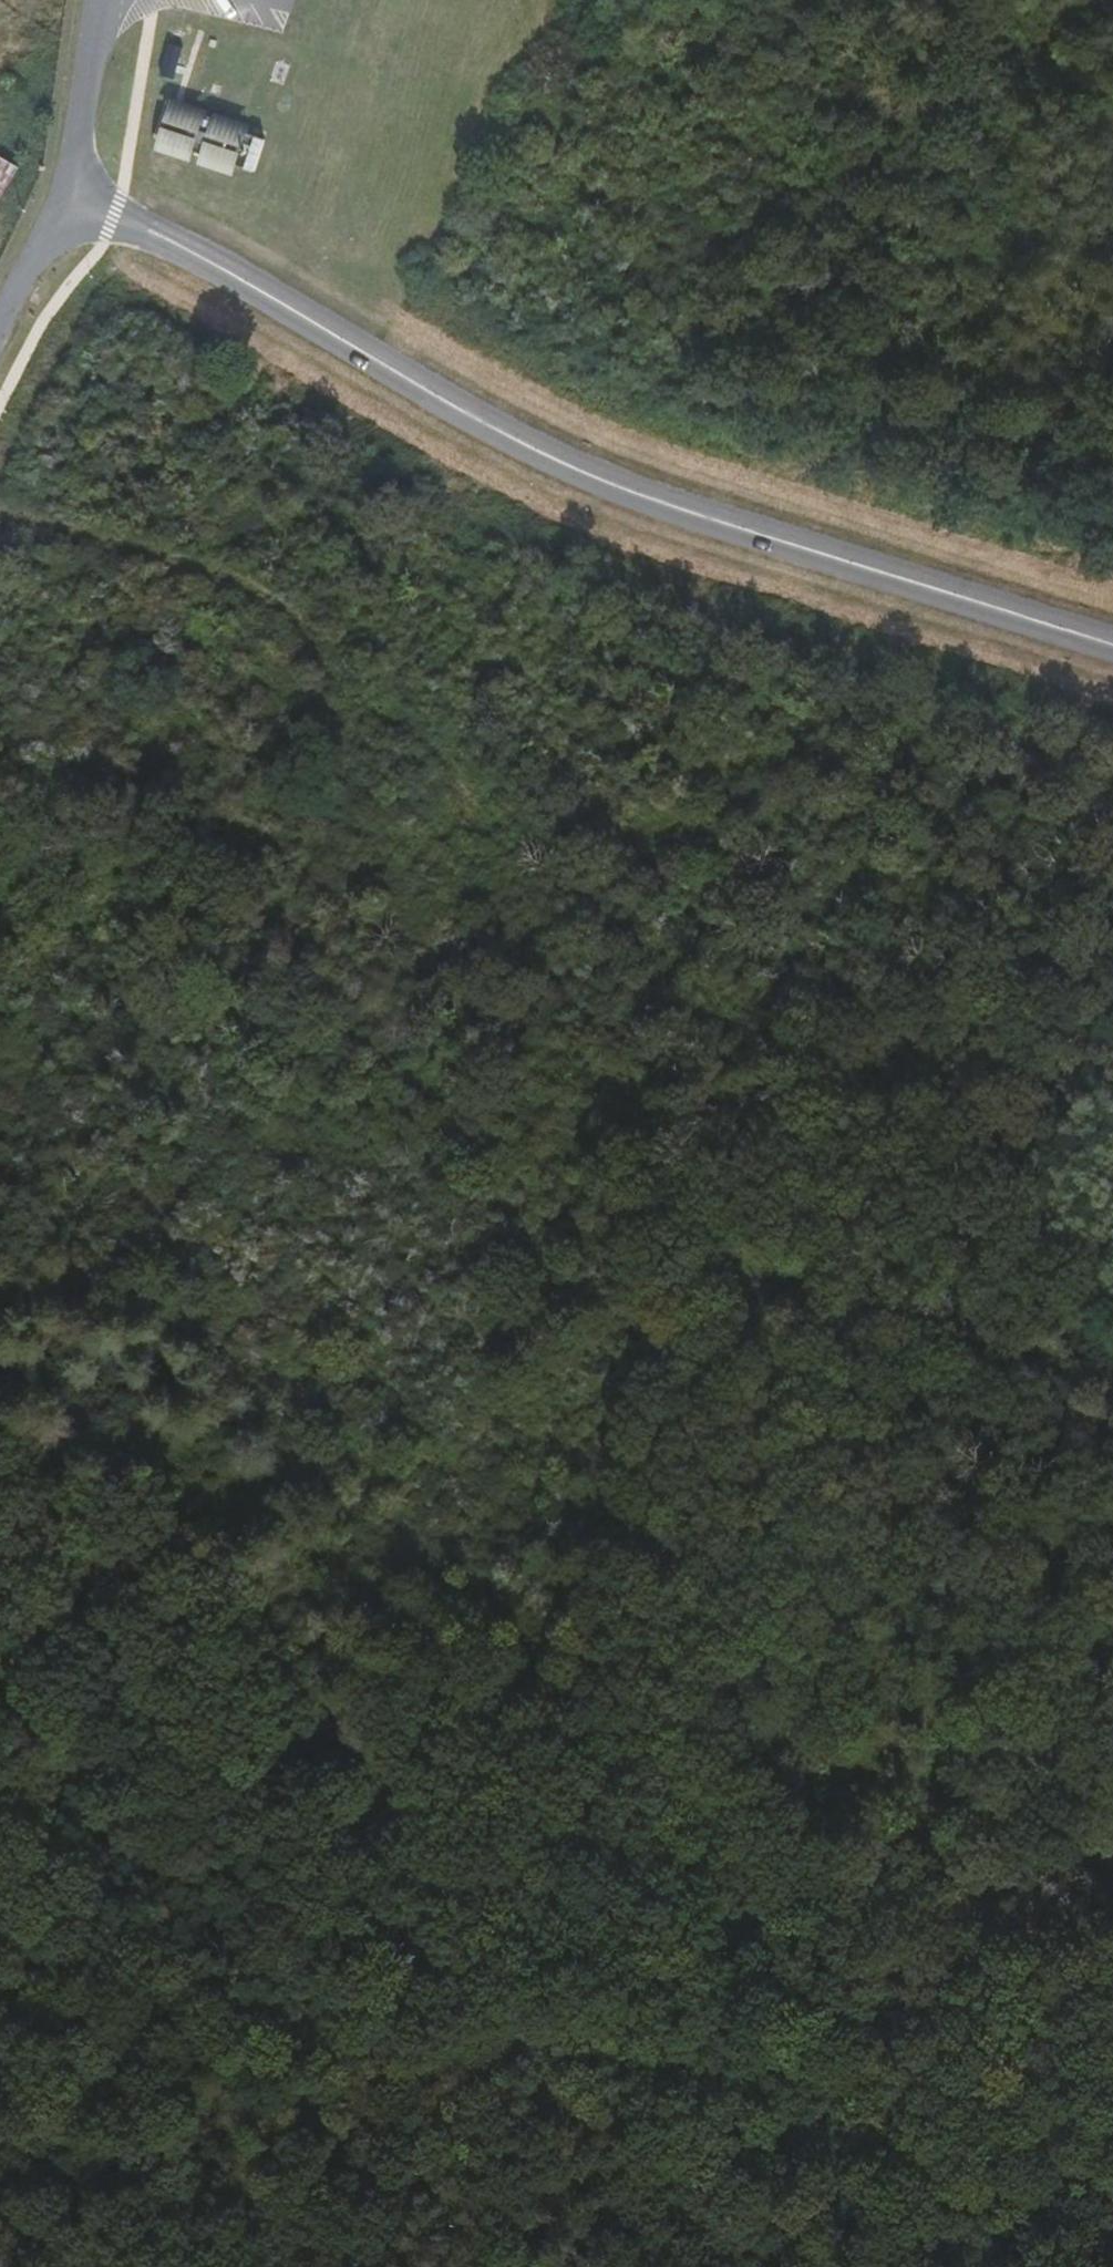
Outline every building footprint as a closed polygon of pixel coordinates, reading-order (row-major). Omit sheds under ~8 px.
[(205,117),(168,103),(150,150),(188,164),(191,154),(203,122),(205,117)] [(250,129),(212,115),(209,124),(197,156),(193,166),(231,180),(235,169),(248,135),(250,129)] [(209,124),(203,122),(191,154),(197,156),(209,124)] [(248,135),(235,169),(254,177),(267,142),(248,135)] [(0,154),(0,219),(28,169),(0,154)]
